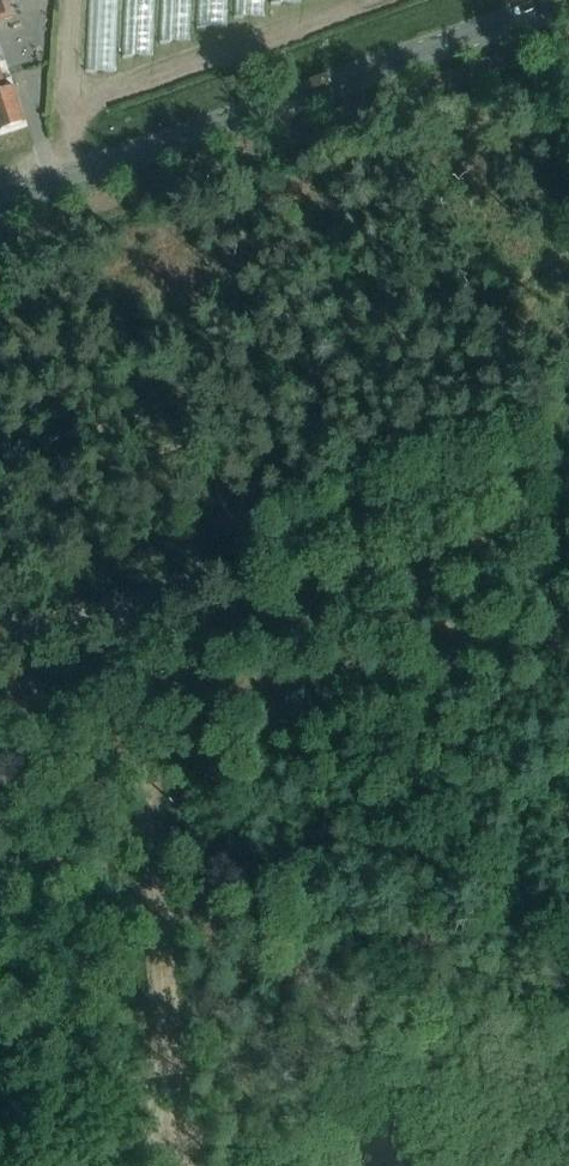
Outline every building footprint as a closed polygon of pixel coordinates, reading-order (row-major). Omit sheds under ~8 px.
[(15,17),(10,0),(0,0),(0,22),(15,17)] [(205,8),(231,9),(231,0),(206,0),(205,8)] [(204,26),(226,26),(226,13),(205,12),(204,26)] [(190,19),(167,18),(166,40),(189,40),(190,19)] [(0,73),(0,129),(0,130),(26,122),(14,86),(5,89),(0,73)]
